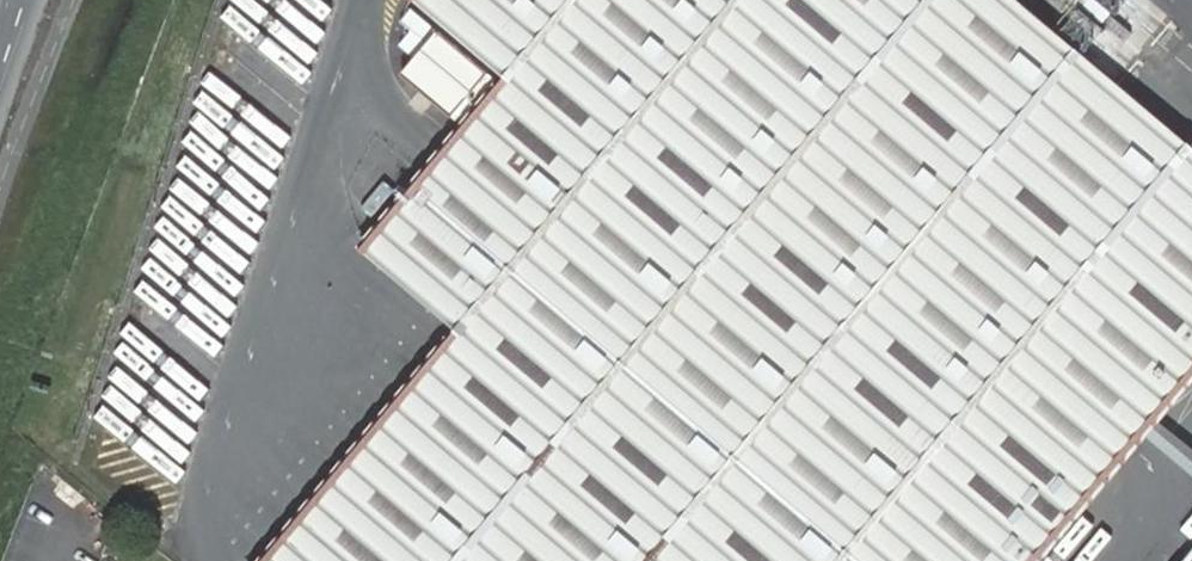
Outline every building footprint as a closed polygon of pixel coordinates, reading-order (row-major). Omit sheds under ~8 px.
[(1189,151),(1009,0),(424,0),(513,75),(368,247),(464,327),(268,560),(1035,560),(1191,374),(1191,153),(1189,151)] [(1182,560),(1191,560),(1191,550),(1182,560)]
